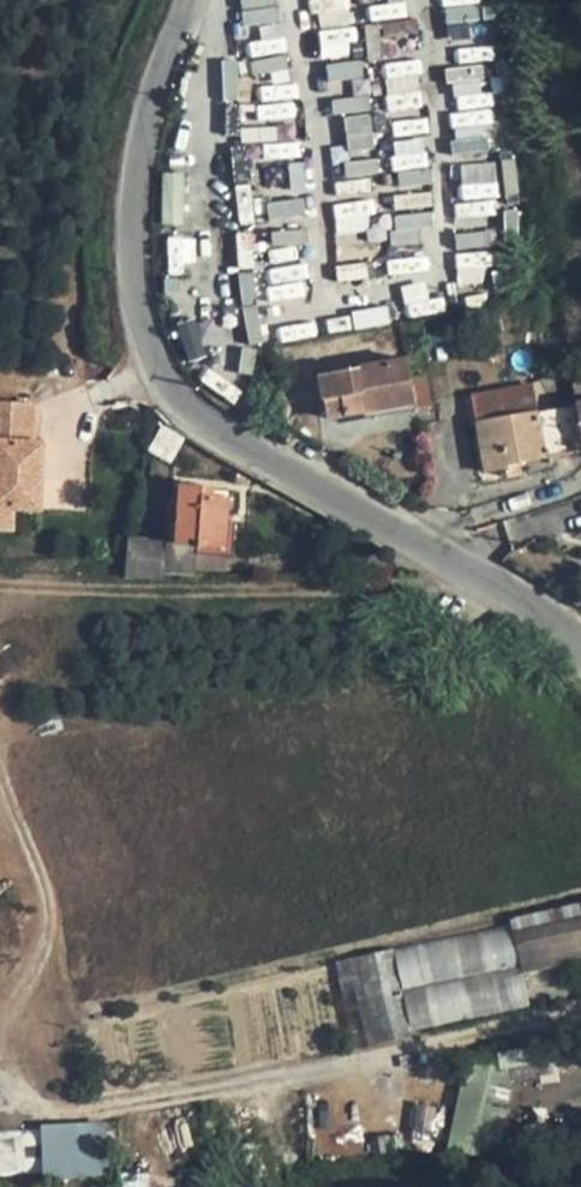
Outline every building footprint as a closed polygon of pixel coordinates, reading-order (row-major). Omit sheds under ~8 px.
[(242,25),(278,22),(276,0),(240,0),(242,25)] [(291,38),(249,39),(250,80),(258,80),(259,120),(292,119),(291,38)] [(236,60),(221,60),(222,100),(236,100),(236,60)] [(324,139),(328,118),(308,114),(304,135),(324,139)] [(277,142),(275,125),(240,128),(241,143),(262,141),(264,161),(302,157),(301,140),(277,142)] [(256,223),(249,145),(231,147),(238,224),(256,223)] [(287,164),(290,193),(308,191),(305,162),(287,164)] [(161,172),(162,224),(185,224),(184,171),(161,172)] [(268,220),(306,217),(304,199),(267,202),(268,220)] [(305,226),(267,234),(272,259),(310,251),(305,226)] [(253,267),(255,232),(238,231),(236,266),(253,267)] [(168,270),(196,269),(195,235),(167,236),(168,270)] [(407,359),(319,374),(323,399),(341,396),(345,415),(415,403),(411,377),(407,359)] [(426,375),(411,377),(415,403),(417,410),(432,407),(426,375)] [(477,422),(537,411),(532,385),(473,395),(477,422)] [(341,396),(323,399),(327,418),(345,415),(341,396)] [(12,505),(39,506),(42,439),(34,439),(35,400),(0,399),(0,505),(12,505)] [(537,411),(545,457),(580,449),(580,421),(578,404),(537,411)] [(506,468),(505,463),(519,461),(545,457),(537,411),(477,422),(485,471),(506,468)] [(505,463),(506,468),(507,477),(522,474),(519,461),(505,463)] [(202,485),(180,484),(176,544),(225,547),(228,497),(201,496),(202,485)] [(0,505),(0,528),(11,529),(12,505),(0,505)] [(163,541),(128,540),(126,578),(161,580),(163,541)] [(580,960),(580,917),(513,932),(523,974),(580,960)] [(510,927),(334,959),(342,1006),(358,1004),(365,1045),(404,1038),(403,1029),(524,1007),(510,927)] [(448,1150),(493,1159),(511,1070),(465,1061),(448,1150)] [(38,1123),(40,1177),(106,1175),(104,1121),(38,1123)] [(24,1132),(0,1133),(0,1174),(25,1174),(24,1132)]
